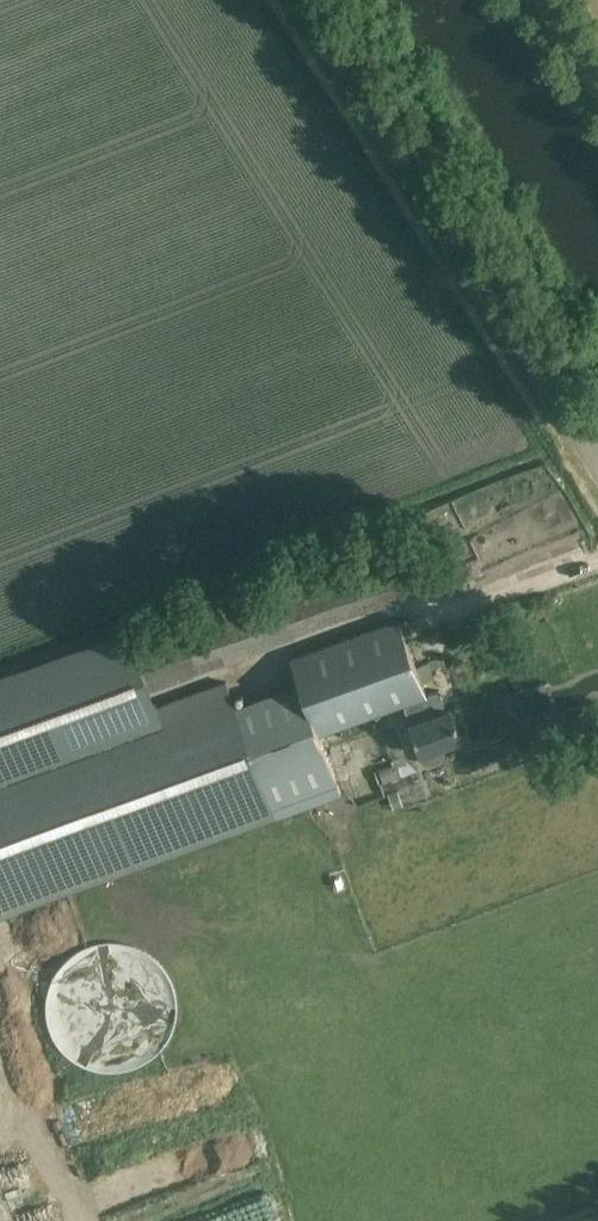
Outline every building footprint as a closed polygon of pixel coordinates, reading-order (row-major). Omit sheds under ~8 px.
[(341,794),(319,735),(403,704),(410,724),(421,754),(462,739),(451,709),(447,711),(428,718),(420,698),(426,695),(399,619),(290,659),(300,685),(236,709),(226,682),(157,707),(129,631),(0,678),(0,919),(341,794)] [(177,1011),(177,1009),(177,1007),(177,1005),(176,1003),(176,1001),(176,1000),(176,998),(175,996),(175,994),(174,992),(174,990),(173,988),(173,987),(172,985),(171,983),(170,981),(170,980),(169,978),(168,976),(167,975),(166,973),(165,971),(163,970),(162,968),(161,967),(160,966),(159,964),(157,963),(156,961),(154,960),(153,959),(151,958),(150,957),(148,955),(147,954),(145,953),(144,952),(142,951),(140,951),(138,950),(137,949),(135,948),(133,948),(131,947),(129,947),(128,946),(126,946),(124,945),(122,945),(120,944),(118,944),(116,944),(114,944),(113,944),(111,944),(109,944),(107,944),(105,944),(103,944),(101,945),(99,945),(97,945),(95,946),(94,946),(92,947),(90,947),(88,948),(86,949),(85,949),(83,950),(81,951),(79,952),(78,953),(76,954),(75,955),(73,956),(71,957),(70,958),(68,959),(67,961),(66,962),(64,963),(63,965),(62,966),(60,968),(59,969),(58,971),(57,972),(56,974),(55,975),(54,977),(53,979),(52,980),(51,982),(51,984),(50,986),(49,987),(49,989),(48,991),(47,993),(47,995),(47,997),(46,998),(46,1000),(46,1002),(46,1004),(45,1006),(45,1008),(45,1010),(45,1012),(45,1014),(46,1016),(46,1017),(46,1019),(46,1021),(47,1023),(47,1025),(48,1027),(48,1029),(49,1030),(49,1032),(50,1034),(51,1036),(52,1037),(52,1039),(53,1041),(54,1043),(55,1044),(56,1046),(57,1047),(59,1049),(60,1050),(61,1052),(62,1053),(63,1055),(65,1056),(66,1057),(68,1059),(69,1060),(71,1061),(72,1062),(74,1063),(75,1064),(77,1065),(78,1066),(80,1067),(82,1068),(84,1069),(85,1070),(87,1070),(89,1071),(91,1072),(93,1072),(94,1073),(96,1073),(98,1074),(100,1074),(102,1074),(104,1075),(106,1075),(108,1075),(110,1075),(111,1075),(113,1075),(115,1075),(117,1075),(119,1074),(121,1074),(123,1074),(125,1074),(127,1073),(128,1073),(130,1072),(132,1071),(134,1071),(136,1070),(137,1069),(139,1069),(141,1068),(143,1067),(144,1066),(146,1065),(147,1064),(149,1063),(151,1062),(152,1061),(154,1059),(155,1058),(156,1057),(158,1055),(159,1054),(160,1053),(162,1051),(163,1050),(164,1048),(165,1047),(166,1045),(167,1043),(168,1042),(169,1040),(170,1038),(171,1037),(172,1035),(172,1033),(173,1031),(174,1030),(174,1028),(175,1026),(175,1024),(175,1022),(176,1020),(176,1019),(176,1017),(177,1015),(177,1013),(177,1011)] [(78,1121),(80,1138),(99,1136),(97,1118),(78,1121)]
